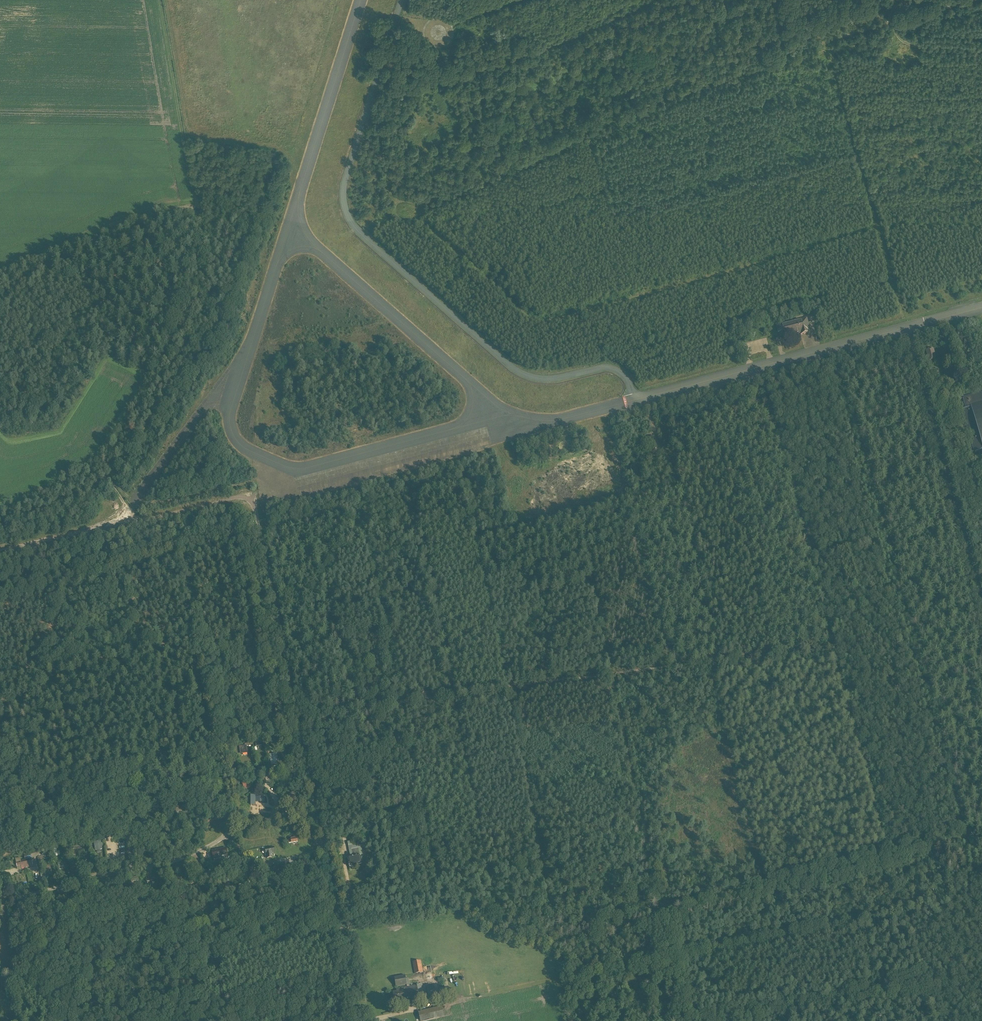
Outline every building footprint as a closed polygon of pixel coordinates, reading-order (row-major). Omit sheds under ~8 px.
[(807,317),(776,326),(780,339),(800,334),(801,335),(810,332),(810,331),(811,331),(807,317)] [(926,350),(929,361),(936,359),(933,348),(926,350)] [(976,454),(980,453),(981,459),(981,393),(964,398),(967,408),(963,409),(963,410),(961,410),(961,413),(964,412),(969,429),(971,438),(970,438),(972,444),(973,444),(974,446),(973,447),(973,448),(974,448),(976,454)] [(963,468),(962,462),(956,441),(953,442),(960,469),(963,468)] [(277,754),(269,754),(269,759),(270,759),(271,765),(278,764),(277,754)] [(172,764),(157,766),(158,772),(172,771),(172,764)] [(244,781),(242,781),(243,789),(244,789),(251,788),(250,781),(245,782),(244,781)] [(45,789),(42,793),(51,799),(53,795),(45,789)] [(206,792),(203,796),(212,802),(216,796),(207,791),(206,792)] [(259,799),(260,802),(265,802),(265,797),(256,797),(256,795),(251,795),(251,806),(256,806),(256,802),(256,799),(259,799)] [(154,808),(158,814),(166,809),(161,803),(154,808)] [(175,807),(177,815),(187,812),(185,804),(175,807)] [(88,810),(84,808),(80,816),(85,818),(88,810)] [(137,820),(134,817),(128,823),(132,826),(137,820)] [(58,819),(50,821),(63,839),(65,839),(70,837),(74,834),(75,832),(58,819)] [(101,841),(94,842),(95,850),(97,850),(101,849),(102,849),(102,846),(101,844),(101,841)] [(351,856),(348,857),(348,858),(350,866),(361,864),(360,855),(363,854),(360,843),(349,845),(350,850),(351,856)] [(74,850),(72,850),(73,855),(78,854),(83,854),(82,848),(80,849),(80,846),(74,848),(74,850)] [(226,847),(212,850),(214,859),(221,858),(220,855),(227,854),(226,847)] [(268,849),(265,849),(267,858),(273,857),(272,853),(275,852),(274,847),(269,848),(268,848),(268,849)] [(33,866),(30,853),(24,854),(25,860),(20,861),(19,858),(16,858),(17,866),(18,866),(21,866),(21,868),(33,866)] [(50,854),(38,857),(39,863),(51,860),(50,854)] [(65,862),(57,864),(59,870),(67,868),(65,862)] [(41,875),(41,878),(35,880),(36,883),(46,880),(44,874),(41,875)] [(198,883),(193,886),(200,896),(205,893),(198,883)] [(267,889),(264,896),(275,900),(278,893),(267,889)] [(210,903),(212,910),(219,908),(217,901),(210,903)] [(217,923),(214,920),(208,926),(211,929),(217,923)] [(421,959),(413,961),(415,974),(423,972),(421,959)] [(406,984),(406,986),(409,986),(407,978),(405,978),(404,975),(394,977),(395,986),(406,984)] [(446,992),(450,991),(449,986),(445,987),(444,981),(439,982),(440,993),(446,992)] [(416,984),(409,986),(406,986),(396,988),(396,991),(392,992),(394,1002),(409,999),(410,1002),(414,1001),(413,998),(419,997),(416,984)] [(418,1012),(420,1020),(423,1020),(444,1016),(442,1006),(418,1012)]
